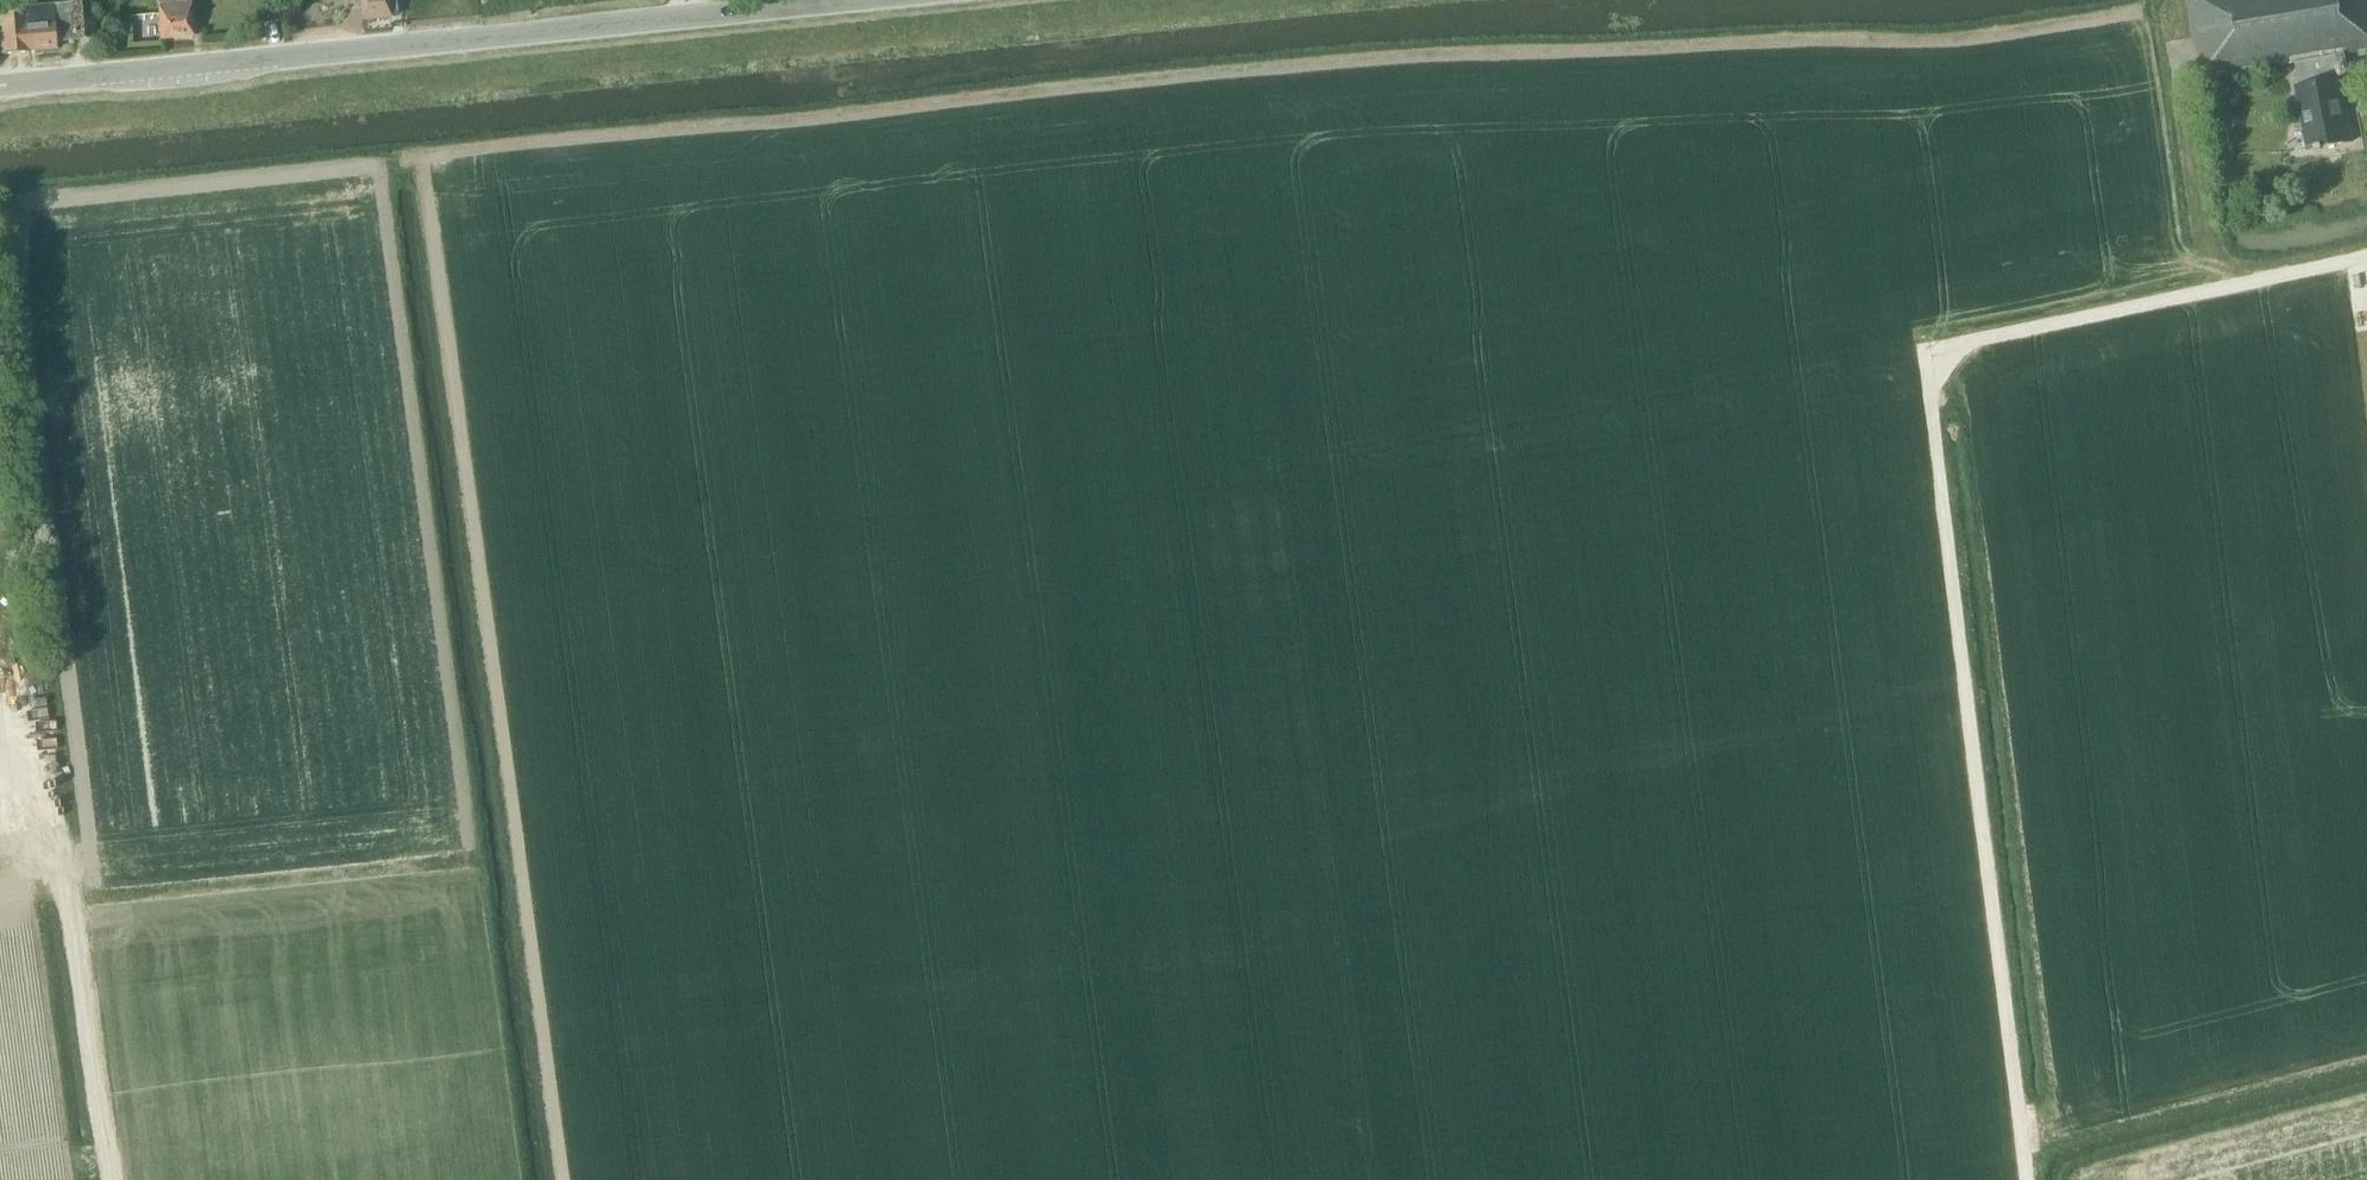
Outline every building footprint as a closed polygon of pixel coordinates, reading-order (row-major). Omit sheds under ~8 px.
[(92,39),(89,0),(68,0),(68,4),(24,8),(24,9),(0,11),(0,51),(0,52),(55,48),(55,40),(70,39),(71,41),(92,39)] [(159,39),(192,36),(189,2),(187,3),(186,0),(156,0),(156,1),(157,1),(158,6),(156,6),(159,39)] [(360,10),(361,20),(390,17),(388,0),(352,0),(353,8),(356,10),(360,10)] [(2347,71),(2344,55),(2366,51),(2366,14),(2365,0),(2184,0),(2199,81),(2290,64),(2294,64),(2298,85),(2293,86),(2306,153),(2353,143),(2345,100),(2341,100),(2337,78),(2332,79),(2331,74),(2347,71)]
